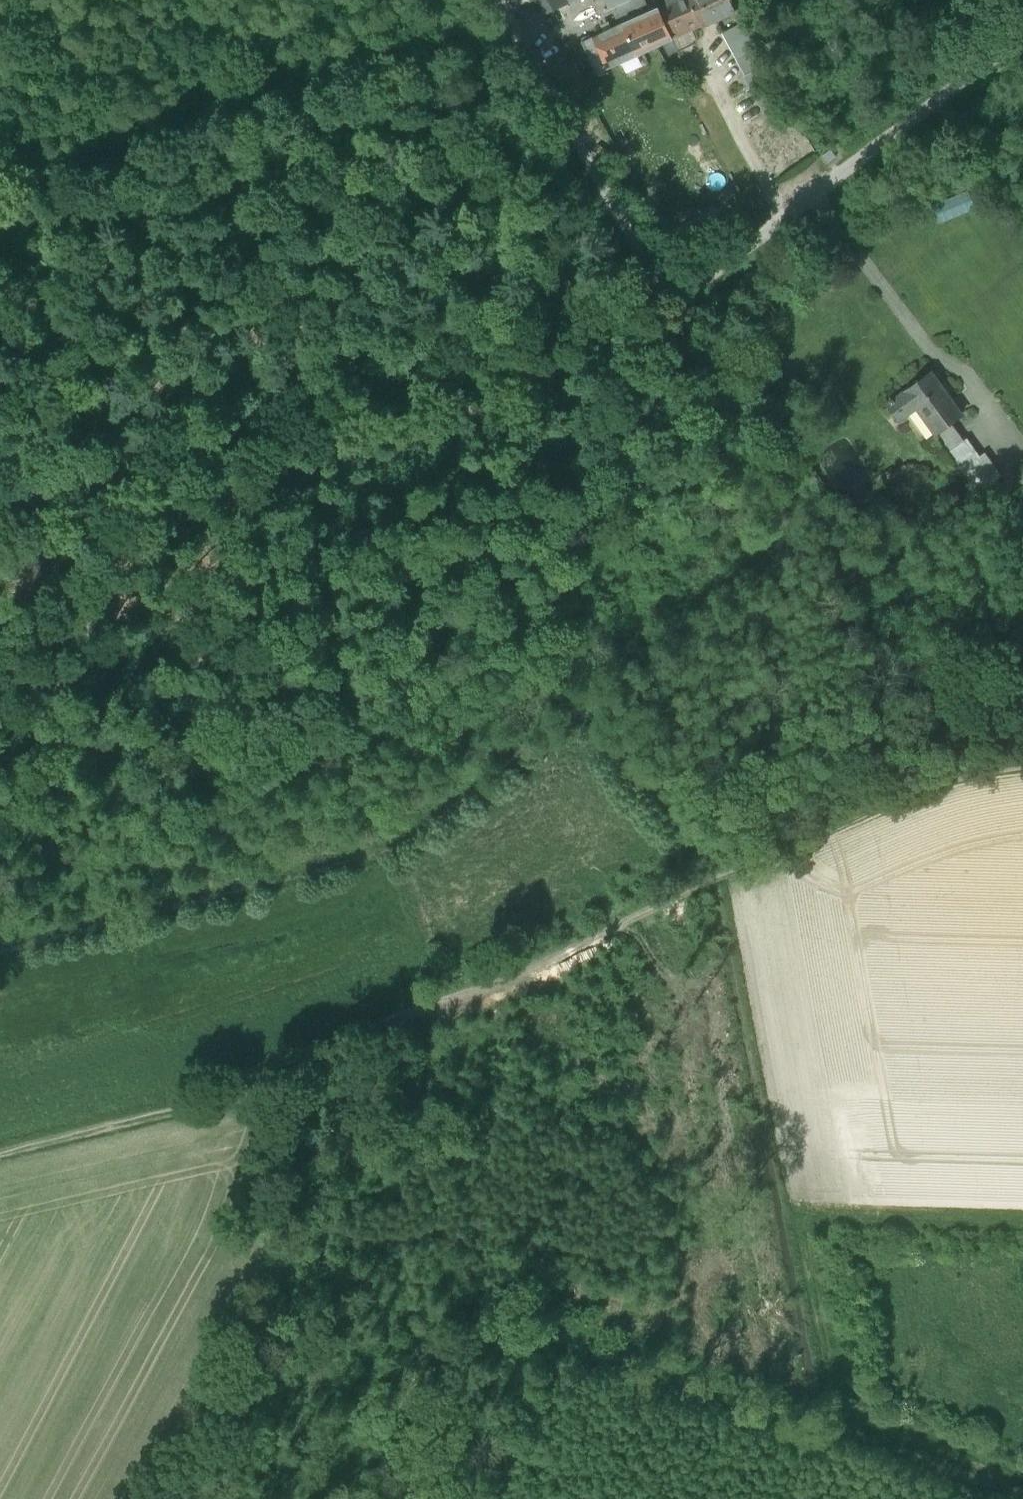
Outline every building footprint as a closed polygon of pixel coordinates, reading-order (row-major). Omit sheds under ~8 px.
[(542,14),(569,1),(568,0),(535,0),(542,14)] [(621,25),(622,25),(641,16),(636,7),(632,0),(607,0),(610,6),(611,6),(616,17),(617,17),(621,25)] [(658,9),(672,40),(703,25),(692,0),(678,0),(669,4),(658,9)] [(703,25),(711,22),(701,0),(692,0),(703,25)] [(711,22),(737,10),(732,0),(701,0),(711,22)] [(658,9),(641,16),(657,47),(672,40),(658,9)] [(641,16),(622,25),(637,56),(657,47),(641,16)] [(722,34),(745,76),(767,65),(744,22),(722,34)] [(608,69),(637,56),(622,25),(621,25),(593,38),(608,69)] [(583,42),(598,74),(608,70),(608,69),(593,38),(583,42)] [(750,87),(767,118),(789,105),(767,65),(745,76),(750,87)] [(955,196),(960,213),(978,208),(974,191),(955,196)] [(931,373),(906,392),(917,407),(936,434),(951,423),(961,415),(931,373)] [(899,420),(917,407),(906,392),(896,399),(896,398),(890,402),(890,403),(888,405),(899,420)] [(964,442),(951,423),(936,434),(949,452),(964,442)] [(949,452),(963,472),(980,459),(967,440),(964,442),(949,452)] [(963,472),(978,493),(1001,476),(986,455),(980,459),(963,472)]
